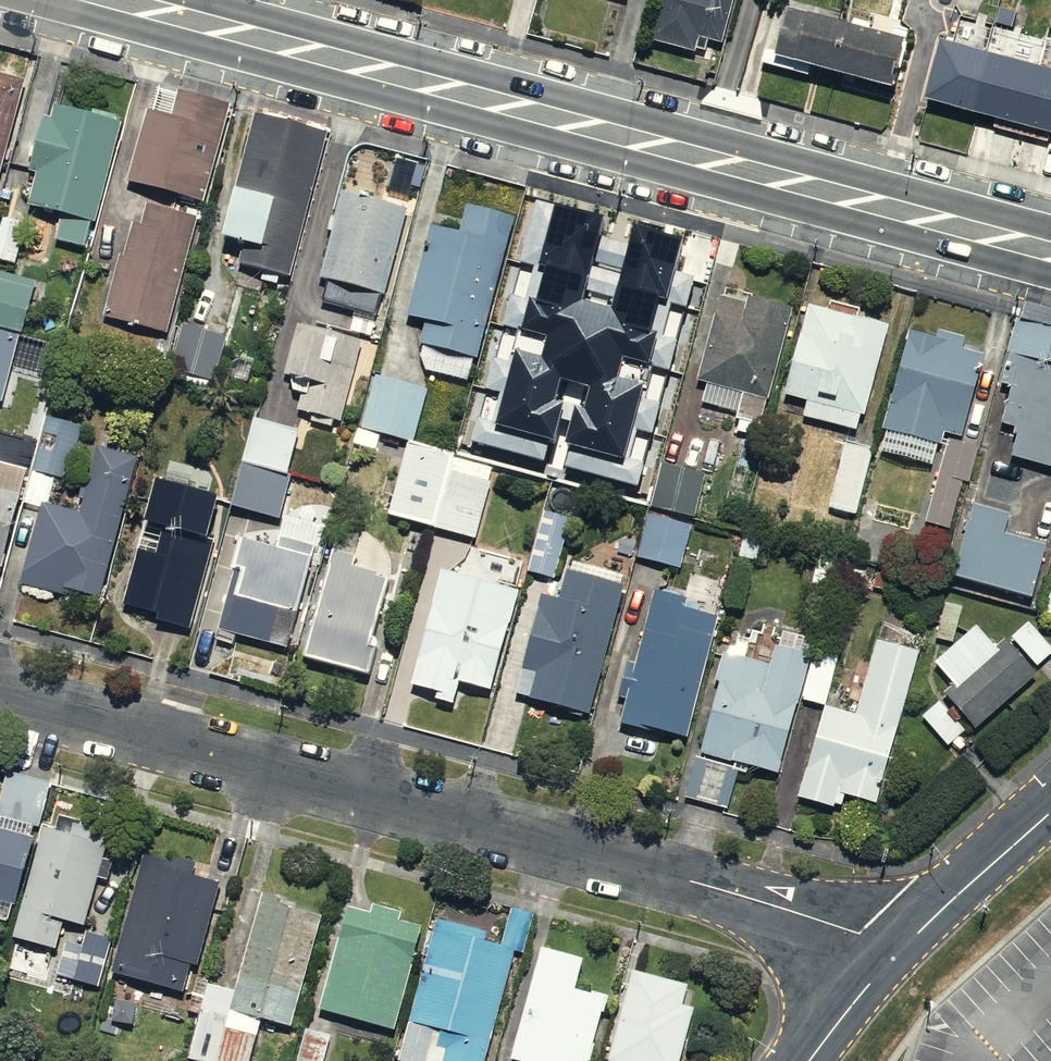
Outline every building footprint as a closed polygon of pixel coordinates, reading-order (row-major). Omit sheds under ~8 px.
[(647,43),(725,68),(747,0),(661,0),(647,43)] [(926,58),(797,21),(783,69),(913,106),(926,58)] [(921,97),(1050,132),(1050,69),(937,38),(921,97)] [(6,218),(40,88),(0,78),(0,241),(6,218)] [(133,219),(105,320),(177,340),(179,331),(241,111),(158,88),(128,194),(156,202),(150,224),(133,219)] [(28,209),(42,213),(64,218),(58,242),(91,251),(124,123),(55,105),(28,209)] [(343,144),(258,119),(217,254),(303,280),(343,144)] [(427,216),(345,192),(314,303),(396,326),(396,325),(424,225),(427,216)] [(464,237),(437,229),(408,329),(438,338),(427,377),(487,394),(536,224),(473,206),(464,237)] [(691,235),(619,216),(594,309),(567,302),(557,342),(600,353),(588,399),(668,420),(703,287),(679,281),(691,235)] [(6,218),(0,241),(0,266),(27,273),(39,227),(24,223),(6,218)] [(32,344),(49,279),(27,273),(0,266),(0,335),(32,344)] [(736,441),(767,449),(801,316),(721,296),(694,407),(741,418),(736,441)] [(851,438),(873,443),(901,329),(814,307),(790,403),(813,408),(808,427),(851,438)] [(1018,316),(1000,382),(1011,385),(1001,422),(1015,425),(1013,432),(1018,433),(1012,455),(1050,465),(1050,325),(1018,316)] [(237,347),(179,331),(177,340),(163,388),(221,404),(237,347)] [(372,350),(310,331),(287,409),(349,427),(372,350)] [(0,335),(0,410),(14,414),(32,344),(0,335)] [(372,441),(415,452),(425,454),(441,389),(388,376),(372,441)] [(69,507),(92,425),(52,415),(36,475),(0,465),(0,604),(7,606),(33,507),(50,512),(52,502),(69,507)] [(311,436),(264,422),(251,465),(297,480),(311,436)] [(675,449),(602,430),(589,481),(654,499),(661,500),(670,465),(675,449)] [(873,443),(851,438),(832,514),(870,523),(889,447),(873,443)] [(979,447),(948,438),(925,521),(950,528),(963,479),(970,481),(979,447)] [(113,617),(153,466),(100,452),(84,511),(69,507),(52,502),(50,512),(28,593),(113,617)] [(425,454),(415,452),(397,523),(484,544),(490,518),(460,510),(471,466),(425,454)] [(661,500),(654,499),(637,564),(679,575),(690,530),(716,536),(731,481),(670,465),(661,500)] [(241,506),(168,486),(133,618),(205,637),(241,506)] [(1009,513),(973,503),(954,573),(1032,597),(1047,543),(1005,532),(1009,513)] [(523,577),(574,590),(578,574),(592,517),(541,504),(523,577)] [(303,661),(337,529),(289,517),(280,550),(244,541),(218,639),(303,661)] [(412,574),(339,555),(311,663),(308,671),(382,690),(412,574)] [(607,727),(641,590),(578,574),(574,590),(570,605),(542,598),(516,704),(607,727)] [(516,704),(542,598),(449,575),(419,694),(465,706),(467,694),(515,705),(516,704)] [(661,598),(627,734),(696,751),(729,615),(661,598)] [(1050,675),(1050,649),(1035,628),(1007,651),(990,629),(942,667),(960,689),(927,715),(957,751),(1050,675)] [(813,709),(832,714),(847,657),(739,630),(706,762),(795,784),(813,709)] [(890,817),(928,661),(888,651),(870,723),(832,714),(810,804),(850,814),(852,808),(890,817)] [(0,816),(0,927),(29,935),(56,831),(61,816),(68,789),(12,774),(0,816)] [(62,982),(111,996),(114,985),(125,945),(95,937),(119,848),(56,831),(29,935),(25,947),(68,959),(62,982)] [(195,1007),(229,881),(148,859),(125,945),(114,985),(195,1007)] [(317,1023),(345,919),(271,899),(239,1018),(271,1027),(312,1038),(317,1023)] [(542,916),(509,907),(498,949),(438,933),(412,1030),(465,1044),(460,1060),(503,1060),(542,916)] [(412,1030),(438,933),(347,909),(345,919),(317,1023),(407,1047),(412,1030)] [(520,1060),(601,1060),(616,1005),(591,998),(601,961),(551,948),(520,1060)] [(618,1060),(693,1060),(712,991),(642,973),(632,1009),(618,1060)] [(271,1027),(239,1018),(213,1011),(200,1060),(261,1060),(271,1027)]
